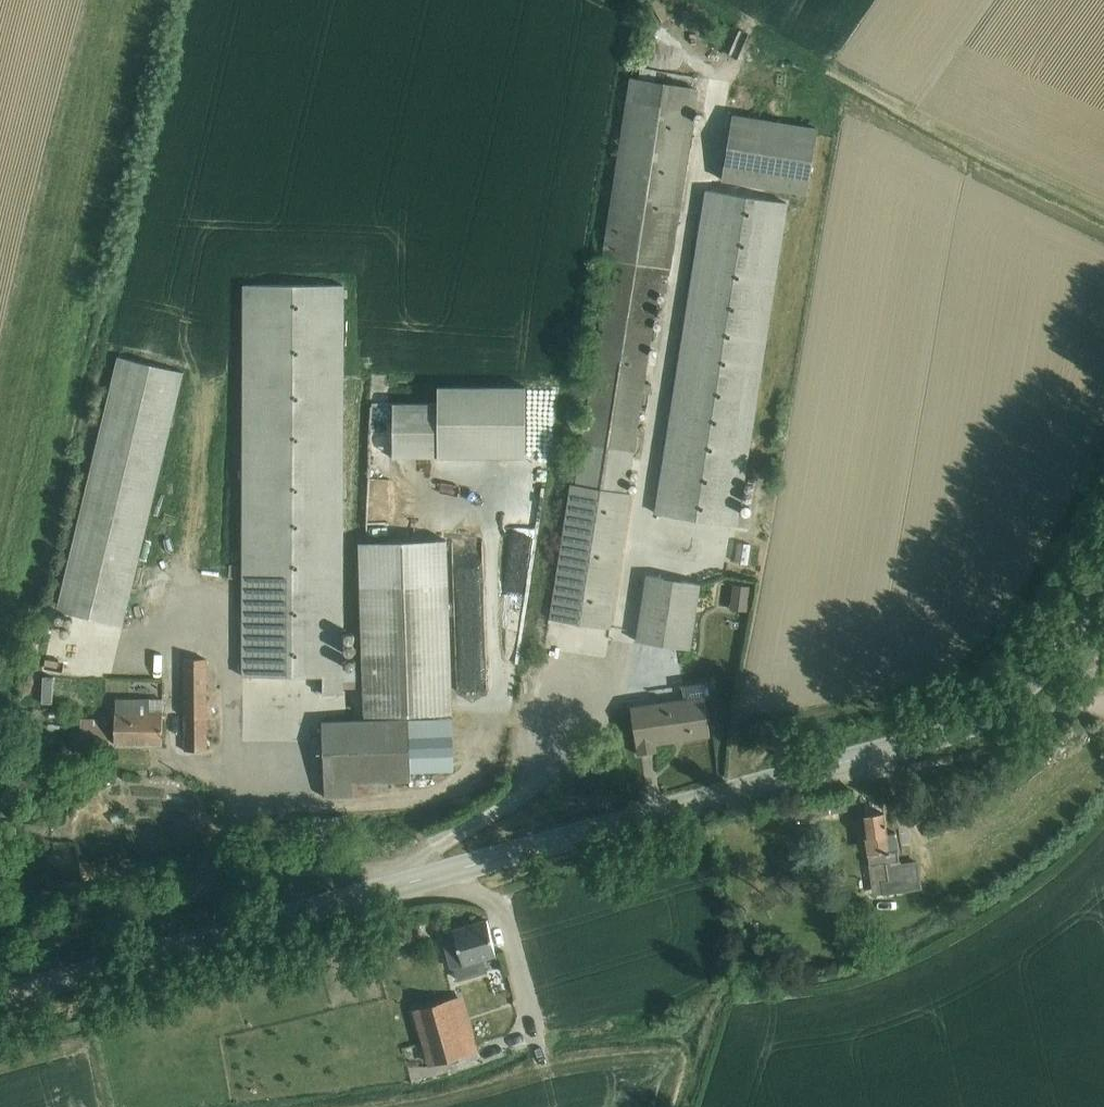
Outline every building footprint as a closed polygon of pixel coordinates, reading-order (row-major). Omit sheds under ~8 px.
[(582,445),(635,454),(644,392),(651,393),(653,384),(646,383),(654,330),(660,293),(662,279),(664,279),(664,275),(670,276),(699,88),(631,77),(603,258),(610,259),(582,445)] [(702,113),(700,113),(699,113),(698,113),(697,114),(696,115),(695,116),(695,117),(695,118),(695,120),(695,121),(696,122),(697,123),(698,123),(699,123),(701,123),(702,123),(703,122),(704,121),(705,120),(705,119),(705,118),(705,117),(704,116),(704,115),(703,114),(702,113)] [(734,113),(723,180),(808,194),(819,128),(734,113)] [(708,190),(656,512),(739,526),(789,203),(708,190)] [(346,285),(245,285),(243,676),(324,676),(324,694),(344,694),(344,688),(358,688),(358,668),(344,668),(346,285)] [(664,293),(663,293),(662,293),(661,293),(660,294),(659,295),(659,296),(659,297),(659,298),(659,299),(660,300),(661,301),(662,301),(663,301),(664,301),(665,300),(666,300),(666,299),(667,298),(667,297),(667,296),(666,295),(666,294),(665,293),(664,293)] [(662,309),(661,309),(660,309),(659,309),(658,310),(657,310),(657,311),(657,312),(657,313),(657,314),(658,315),(658,316),(659,317),(660,317),(661,317),(662,317),(663,316),(664,316),(664,315),(665,314),(665,313),(665,312),(664,311),(664,310),(663,309),(662,309)] [(659,322),(658,322),(657,322),(656,323),(655,324),(654,325),(654,326),(654,327),(654,328),(655,329),(656,330),(657,330),(658,330),(659,330),(660,330),(661,330),(661,329),(662,328),(662,327),(662,326),(662,325),(662,324),(661,323),(660,323),(659,322)] [(655,349),(654,349),(653,349),(652,350),(651,350),(650,351),(650,352),(649,353),(649,354),(650,355),(650,356),(651,357),(652,357),(653,357),(654,357),(655,357),(656,357),(657,356),(657,355),(658,354),(658,353),(657,352),(657,351),(656,350),(655,349)] [(118,357),(57,610),(123,626),(185,373),(118,357)] [(438,402),(394,402),(394,457),(527,456),(526,386),(438,386),(438,402)] [(645,415),(644,415),(643,415),(642,416),(641,416),(641,417),(640,418),(640,419),(640,420),(640,421),(641,422),(641,423),(642,423),(643,423),(644,423),(645,423),(646,423),(647,422),(648,421),(648,420),(648,419),(648,418),(648,417),(647,416),(646,416),(645,415)] [(635,454),(582,445),(576,484),(571,483),(550,619),(612,629),(633,493),(629,492),(635,454)] [(637,471),(636,471),(635,471),(634,472),(633,472),(632,473),(632,474),(631,475),(631,476),(632,477),(632,478),(633,479),(634,479),(635,479),(636,479),(637,479),(638,479),(639,478),(639,477),(639,476),(640,475),(639,474),(639,473),(638,472),(637,471)] [(750,484),(749,484),(748,484),(747,484),(747,485),(746,485),(745,486),(745,487),(745,488),(746,489),(746,490),(747,491),(748,491),(749,492),(750,492),(751,492),(752,491),(752,490),(753,490),(753,489),(753,488),(753,487),(753,486),(752,485),(751,484),(750,484)] [(635,485),(634,485),(633,485),(632,485),(631,486),(630,486),(630,487),(630,488),(630,489),(630,490),(631,491),(631,492),(632,492),(633,493),(634,493),(635,492),(636,492),(637,491),(637,490),(638,490),(638,489),(638,488),(637,487),(637,486),(636,485),(635,485)] [(750,494),(749,493),(748,494),(747,494),(746,494),(745,495),(745,496),(744,497),(744,498),(745,499),(745,500),(746,501),(747,501),(748,502),(749,502),(750,502),(751,501),(752,500),(752,499),(753,499),(753,498),(753,496),(752,496),(751,495),(751,494),(750,494)] [(749,506),(747,505),(746,505),(745,506),(744,506),(743,507),(742,508),(742,509),(742,511),(742,512),(742,513),(743,514),(744,515),(745,515),(747,516),(748,516),(749,515),(750,515),(751,514),(752,513),(752,512),(752,510),(752,509),(751,508),(751,507),(750,506),(749,506)] [(462,549),(485,549),(484,532),(462,533),(462,549)] [(448,540),(360,542),(365,716),(454,714),(448,540)] [(738,543),(735,563),(747,565),(750,545),(738,543)] [(647,576),(637,640),(691,650),(701,584),(647,576)] [(735,584),(731,608),(746,610),(750,586),(735,584)] [(61,615),(59,615),(58,615),(57,615),(56,616),(55,616),(54,618),(54,619),(54,620),(54,621),(55,622),(55,623),(56,624),(57,625),(59,625),(60,625),(61,625),(62,624),(63,623),(64,622),(64,621),(64,620),(64,618),(64,617),(63,616),(62,615),(61,615)] [(352,632),(351,631),(349,632),(348,632),(347,632),(346,633),(345,634),(345,636),(345,637),(345,638),(346,639),(346,640),(347,641),(348,642),(350,642),(351,642),(352,641),(353,641),(354,640),(355,639),(355,638),(355,636),(355,635),(355,634),(354,633),(353,632),(352,632)] [(352,645),(351,645),(350,645),(348,646),(347,646),(346,647),(346,648),(345,649),(345,651),(345,652),(346,653),(347,654),(348,655),(349,655),(350,656),(351,656),(352,655),(354,655),(354,654),(355,653),(356,651),(356,650),(355,649),(355,648),(354,647),(353,646),(352,645)] [(353,658),(352,658),(351,658),(350,658),(348,659),(348,660),(347,661),(346,662),(346,663),(347,664),(347,665),(348,666),(349,667),(350,668),(351,668),(352,668),(354,668),(355,667),(356,666),(356,665),(357,664),(357,663),(357,661),(356,660),(355,659),(354,658),(353,658)] [(208,659),(185,659),(185,751),(207,751),(207,734),(218,734),(218,718),(208,718),(208,659)] [(685,696),(631,704),(638,755),(658,752),(657,743),(711,735),(705,696),(715,695),(712,680),(683,684),(685,696)] [(163,698),(116,697),(115,743),(163,744),(163,698)] [(409,718),(410,771),(454,769),(452,716),(409,718)] [(110,719),(82,718),(82,740),(109,740),(110,719)] [(410,771),(409,718),(323,720),(325,797),(354,796),(354,795),(354,781),(389,780),(411,779),(410,771)] [(354,781),(354,795),(371,794),(371,791),(388,790),(388,786),(389,786),(389,780),(354,781)] [(991,786),(973,797),(979,807),(997,797),(991,786)] [(852,795),(783,806),(785,821),(855,810),(852,795)] [(885,813),(863,816),(876,895),(923,888),(919,860),(900,863),(896,832),(888,833),(885,813)] [(487,920),(443,932),(453,967),(455,966),(459,978),(488,971),(485,958),(497,955),(487,920)] [(464,993),(413,1008),(429,1064),(480,1050),(464,993)]
